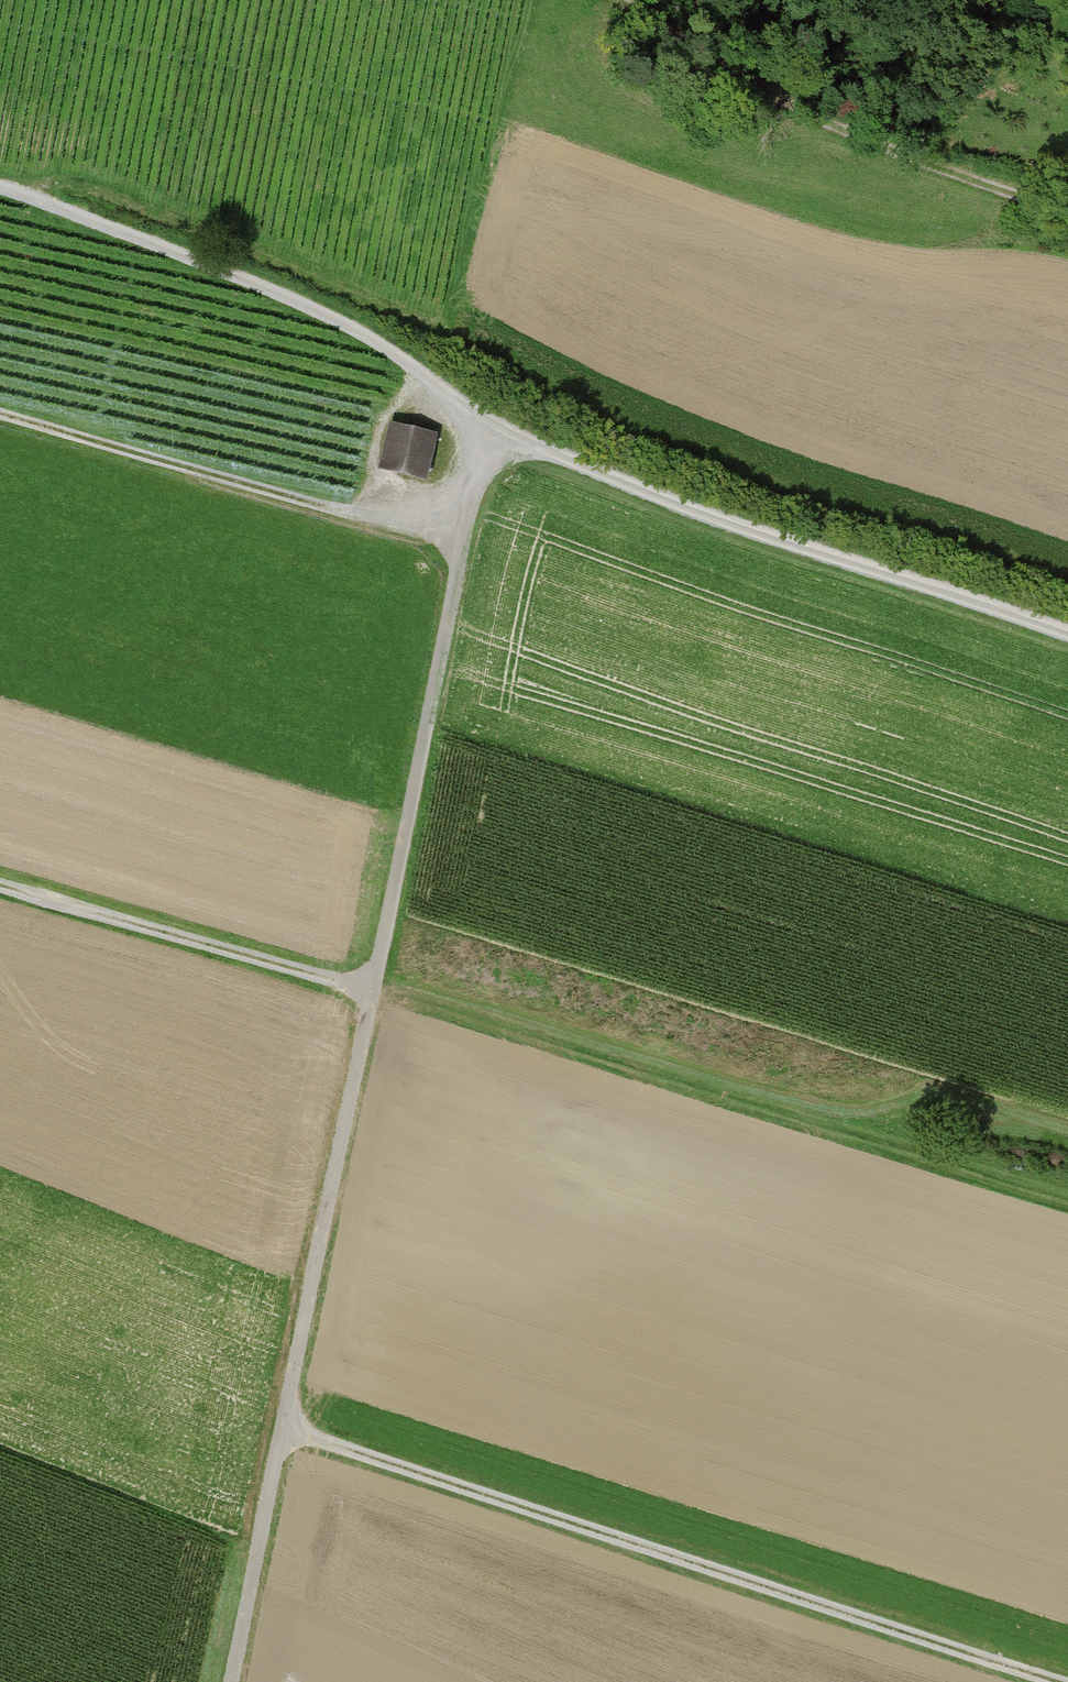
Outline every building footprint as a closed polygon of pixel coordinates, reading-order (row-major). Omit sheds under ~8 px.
[(440,438),(390,424),(377,468),(427,482),(440,438)]
